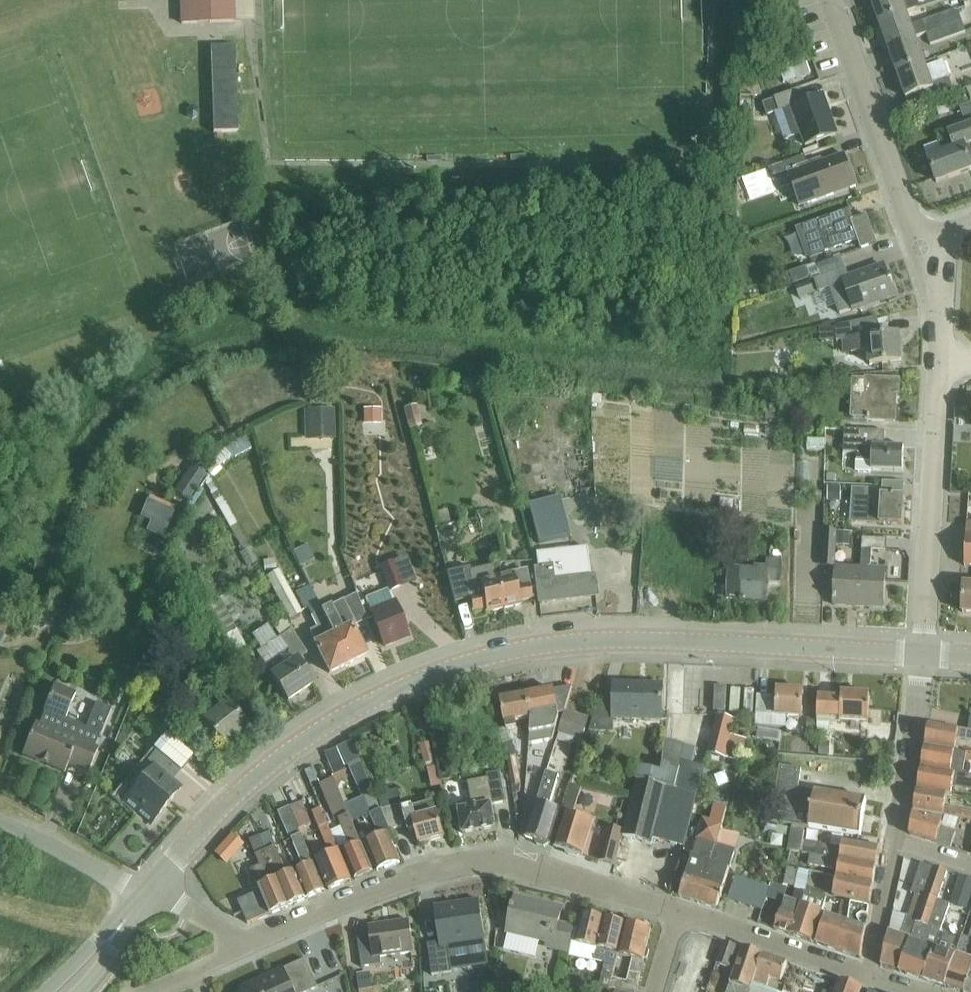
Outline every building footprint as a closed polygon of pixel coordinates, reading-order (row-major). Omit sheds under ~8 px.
[(181,24),(234,23),(233,0),(181,0),(181,24)] [(880,23),(908,14),(907,13),(917,9),(914,0),(872,0),(880,23)] [(880,23),(889,48),(917,39),(927,35),(942,29),(938,17),(912,26),(908,14),(880,23)] [(942,29),(927,35),(930,46),(966,33),(962,22),(942,29)] [(889,48),(898,74),(926,64),(917,39),(889,48)] [(236,49),(211,49),(214,135),(239,134),(236,49)] [(926,64),(898,74),(908,99),(926,92),(930,102),(955,92),(944,62),(927,68),(926,64)] [(806,64),(792,69),(795,80),(810,75),(806,64)] [(141,113),(165,108),(161,84),(137,88),(141,113)] [(784,141),(794,138),(801,135),(805,146),(834,136),(823,107),(827,105),(823,95),(805,102),(800,90),(775,99),(775,100),(762,105),(767,117),(774,114),(784,141)] [(961,108),(969,128),(951,134),(952,139),(940,144),(944,155),(928,160),(937,184),(970,172),(970,104),(961,108)] [(773,182),(789,176),(795,196),(799,206),(811,202),(811,203),(856,187),(845,156),(821,164),(820,161),(807,166),(804,157),(769,170),(773,182)] [(815,223),(825,252),(857,240),(860,249),(876,244),(866,216),(852,221),(849,211),(815,223)] [(816,265),(821,278),(845,269),(840,257),(816,265)] [(872,302),(873,305),(895,297),(884,267),(848,279),(845,269),(821,278),(815,280),(819,292),(830,288),(839,315),(852,310),(853,312),(866,307),(865,304),(872,302)] [(810,283),(795,288),(799,297),(813,292),(810,283)] [(879,338),(877,318),(836,327),(837,342),(850,341),(851,354),(869,352),(870,365),(901,363),(899,336),(879,338)] [(867,422),(867,421),(895,422),(896,404),(894,404),(894,396),(899,396),(899,381),(866,380),(866,381),(854,381),(852,417),(854,417),(853,421),(867,422)] [(368,405),(370,421),(384,419),(382,403),(368,405)] [(303,411),(305,441),(335,440),(334,409),(303,411)] [(765,419),(786,421),(787,411),(767,409),(765,419)] [(843,454),(857,454),(856,470),(858,473),(869,473),(872,471),(903,472),(904,447),(885,447),(885,432),(844,431),(843,454)] [(811,448),(829,448),(829,434),(811,434),(811,448)] [(221,445),(204,458),(201,461),(212,481),(213,480),(223,471),(220,467),(230,458),(231,459),(250,449),(244,436),(222,447),(221,445)] [(204,482),(207,488),(212,481),(201,461),(204,458),(193,466),(191,465),(173,492),(189,503),(204,482)] [(212,481),(207,488),(243,551),(250,547),(213,480),(212,481)] [(869,524),(902,526),(904,499),(903,499),(904,484),(882,482),(882,492),(865,490),(864,501),(857,501),(856,522),(869,523),(869,524)] [(204,492),(175,546),(184,558),(215,508),(208,494),(204,492)] [(143,523),(170,533),(180,502),(154,493),(143,523)] [(560,497),(528,505),(538,544),(570,537),(560,497)] [(824,555),(836,556),(838,531),(826,530),(824,555)] [(863,538),(863,550),(862,569),(860,607),(884,608),(886,570),(867,569),(870,566),(871,550),(886,551),(887,539),(863,538)] [(313,542),(299,545),(306,579),(320,577),(313,542)] [(538,568),(535,569),(540,603),(595,596),(593,576),(590,576),(586,548),(536,554),(538,568)] [(781,583),(782,562),(769,562),(768,569),(756,568),(756,570),(729,569),(727,600),(766,602),(767,582),(781,583)] [(494,566),(504,611),(516,608),(515,604),(532,600),(526,572),(506,577),(503,564),(494,566)] [(382,570),(389,588),(391,592),(402,588),(394,566),(382,570)] [(504,611),(494,566),(471,572),(470,568),(446,573),(453,604),(470,601),(473,614),(491,609),(492,613),(504,611)] [(834,606),(860,607),(862,569),(836,567),(834,606)] [(266,578),(289,621),(302,614),(279,571),(266,578)] [(964,584),(963,613),(970,614),(970,585),(964,584)] [(318,604),(312,593),(309,587),(296,594),(304,611),(308,609),(318,628),(309,633),(330,675),(348,666),(322,612),(318,604)] [(391,592),(389,588),(365,597),(385,648),(409,639),(391,592)] [(345,601),(322,612),(348,666),(367,656),(353,628),(368,621),(357,596),(345,601)] [(256,653),(272,677),(288,702),(312,686),(297,662),(307,655),(284,620),(272,627),(279,637),(276,639),(267,625),(251,635),(260,650),(256,653)] [(728,707),(730,682),(717,681),(715,706),(728,707)] [(662,722),(663,686),(614,684),(613,703),(599,703),(590,732),(613,733),(613,720),(662,722)] [(733,707),(742,708),(743,685),(734,684),(733,707)] [(45,712),(46,713),(41,725),(36,724),(23,756),(65,773),(69,765),(89,774),(99,750),(95,748),(100,735),(102,736),(113,710),(97,703),(87,728),(67,720),(77,695),(55,686),(45,712)] [(554,690),(528,695),(531,719),(529,744),(552,740),(559,719),(558,714),(564,713),(572,688),(554,690)] [(801,717),(803,692),(776,691),(776,698),(757,697),(755,727),(785,728),(786,717),(801,717)] [(818,698),(817,718),(816,750),(818,750),(818,754),(828,754),(829,719),(840,719),(840,721),(868,722),(869,695),(841,694),(841,699),(818,698)] [(531,719),(528,695),(501,700),(506,731),(517,729),(515,722),(531,719)] [(212,732),(224,747),(247,729),(228,705),(216,714),(208,703),(184,721),(200,741),(212,732)] [(559,732),(581,739),(587,720),(565,713),(559,732)] [(717,716),(708,754),(726,758),(734,720),(717,716)] [(968,731),(929,725),(925,745),(954,751),(957,739),(970,741),(970,718),(968,731)] [(169,728),(157,744),(188,766),(199,750),(169,728)] [(781,732),(758,728),(756,739),(779,744),(781,732)] [(662,765),(660,765),(658,773),(639,768),(622,837),(651,845),(653,839),(684,847),(702,768),(680,762),(685,746),(664,740),(662,765)] [(507,759),(511,785),(513,793),(519,792),(520,785),(521,785),(515,757),(512,742),(503,744),(507,759)] [(963,775),(965,762),(970,763),(970,754),(954,751),(925,745),(921,768),(963,775)] [(181,772),(156,751),(147,762),(153,767),(124,802),(151,824),(181,789),(173,781),(181,772)] [(374,794),(370,785),(360,761),(349,765),(364,799),(374,794)] [(434,763),(435,783),(445,782),(444,763),(434,763)] [(779,767),(775,785),(769,822),(860,836),(865,801),(797,790),(800,771),(779,767)] [(917,790),(947,795),(951,795),(952,787),(970,791),(970,777),(963,775),(921,768),(917,790)] [(468,783),(468,785),(472,808),(459,811),(463,835),(495,829),(491,806),(505,804),(500,773),(486,775),(487,779),(468,783)] [(566,816),(556,848),(564,850),(566,856),(577,860),(579,857),(579,854),(590,822),(573,817),(581,789),(582,785),(583,781),(581,780),(583,775),(576,773),(572,785),(562,815),(566,816)] [(546,774),(537,804),(526,838),(534,841),(536,846),(544,849),(548,845),(549,845),(560,812),(547,808),(556,777),(546,774)] [(333,779),(319,785),(335,822),(339,820),(351,849),(343,852),(354,880),(373,872),(333,779)] [(943,816),(956,819),(970,822),(970,813),(944,808),(947,795),(917,790),(914,811),(943,816)] [(381,810),(390,831),(407,827),(409,834),(416,832),(419,845),(444,838),(437,813),(436,813),(433,801),(403,810),(402,806),(398,794),(378,800),(381,810)] [(291,807),(300,830),(311,825),(302,803),(291,807)] [(297,872),(307,899),(325,892),(313,864),(300,830),(291,807),(278,813),(290,841),(292,839),(304,868),(297,872)] [(390,831),(381,810),(371,815),(380,838),(365,844),(378,872),(400,864),(394,849),(398,848),(390,831)] [(314,814),(330,855),(316,861),(329,891),(351,881),(338,852),(321,811),(314,814)] [(909,835),(936,844),(950,849),(956,833),(952,832),(956,819),(943,816),(914,811),(909,835)] [(684,866),(679,882),(684,884),(679,898),(698,903),(716,845),(721,831),(723,825),(721,824),(709,821),(703,819),(696,841),(697,841),(692,858),(689,868),(684,866)] [(596,861),(612,865),(621,830),(605,826),(596,861)] [(297,872),(288,875),(275,847),(269,832),(260,837),(257,829),(255,830),(277,880),(289,907),(307,899),(297,872)] [(289,907),(277,880),(255,830),(250,832),(254,839),(249,841),(260,867),(251,871),(258,888),(260,893),(249,898),(259,919),(269,915),(270,915),(289,907)] [(716,845),(698,903),(716,909),(729,870),(734,851),(726,849),(731,834),(721,831),(716,845)] [(801,853),(802,853),(804,842),(803,842),(804,833),(791,831),(788,851),(801,853)] [(809,856),(876,867),(878,851),(842,844),(841,849),(804,842),(802,853),(801,853),(801,854),(809,856)] [(873,885),(876,867),(809,856),(808,866),(834,871),(835,869),(838,869),(836,878),(873,885)] [(881,966),(899,972),(934,868),(921,864),(911,894),(915,895),(901,937),(888,933),(881,966)] [(899,972),(922,980),(934,949),(941,931),(950,905),(937,901),(947,872),(934,868),(899,972)] [(795,890),(804,892),(805,893),(809,872),(798,870),(795,888),(796,888),(795,890)] [(960,876),(950,905),(966,910),(970,897),(970,880),(960,876)] [(728,900),(762,911),(770,888),(736,877),(728,900)] [(873,885),(836,878),(833,896),(869,905),(873,885)] [(804,892),(795,890),(791,901),(785,899),(774,930),(790,935),(804,892)] [(804,892),(790,935),(811,943),(822,912),(826,898),(805,893),(804,892)] [(547,947),(568,952),(573,929),(558,925),(562,909),(516,898),(507,933),(548,943),(547,947)] [(428,945),(432,976),(452,974),(448,948),(486,943),(480,901),(435,908),(440,943),(428,945)] [(816,944),(839,952),(848,922),(846,922),(850,904),(842,902),(839,921),(825,916),(816,944)] [(848,922),(839,952),(860,959),(865,930),(854,926),(855,921),(862,915),(867,917),(869,908),(850,904),(846,922),(848,922)] [(571,943),(568,956),(594,962),(594,961),(597,949),(604,919),(583,914),(575,944),(571,943)] [(597,949),(594,961),(604,964),(599,988),(609,990),(612,979),(618,954),(619,954),(626,924),(604,919),(597,949)] [(357,939),(362,969),(381,966),(380,958),(414,953),(410,921),(369,927),(370,937),(357,939)] [(609,990),(615,991),(616,991),(636,991),(638,983),(643,962),(644,960),(647,959),(649,952),(646,950),(650,930),(626,924),(619,954),(620,955),(620,956),(632,959),(626,982),(612,979),(609,990)] [(922,980),(944,987),(961,938),(941,931),(934,949),(922,980)] [(969,938),(962,936),(961,938),(944,987),(960,991),(964,991),(970,972),(970,932),(969,938)] [(762,954),(742,948),(742,949),(724,943),(716,965),(734,971),(727,991),(749,991),(762,954)] [(762,954),(749,991),(758,991),(760,986),(766,989),(770,978),(781,981),(787,963),(762,954)] [(318,989),(305,960),(271,976),(270,977),(269,979),(242,991),(311,991),(318,989)] [(368,974),(357,975),(359,991),(370,990),(368,974)] [(836,991),(860,991),(861,989),(840,981),(836,991)]
